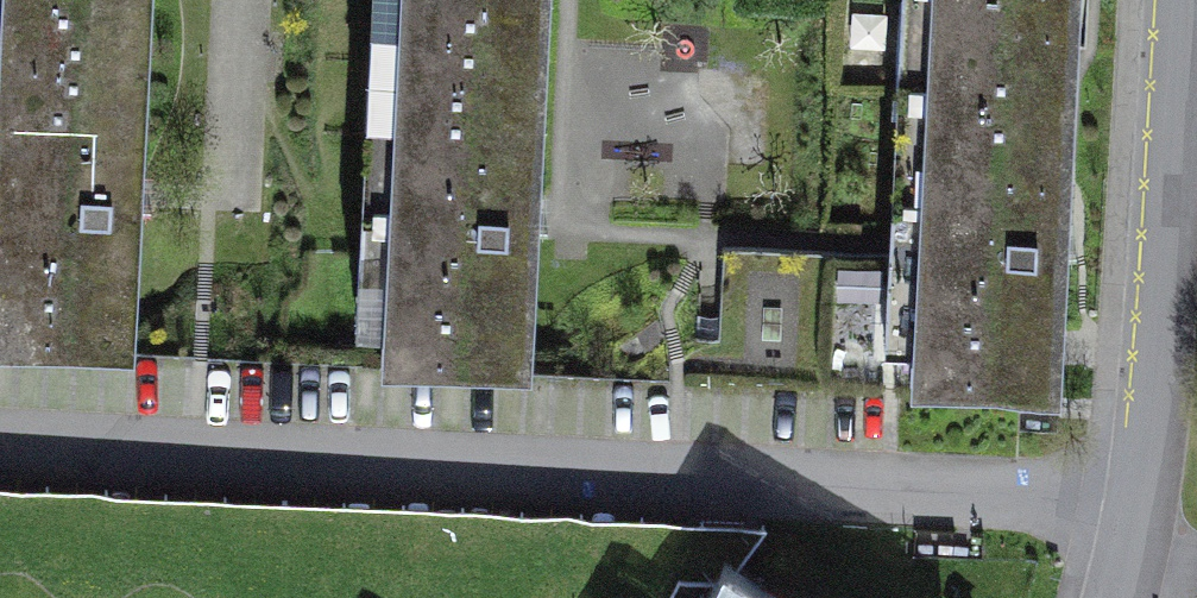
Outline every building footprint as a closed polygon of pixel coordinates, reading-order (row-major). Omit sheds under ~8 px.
[(8,67),(138,66),(140,0),(10,0),(8,67)] [(392,69),(535,71),(536,0),(393,0),(392,69)] [(919,395),(1036,398),(1046,0),(928,0),(919,395)] [(361,292),(384,292),(389,59),(366,59),(361,292)] [(138,66),(8,67),(0,324),(0,326),(130,330),(138,66)] [(530,339),(535,71),(392,69),(387,336),(530,339)] [(721,597),(778,597),(737,573),(721,597)]
